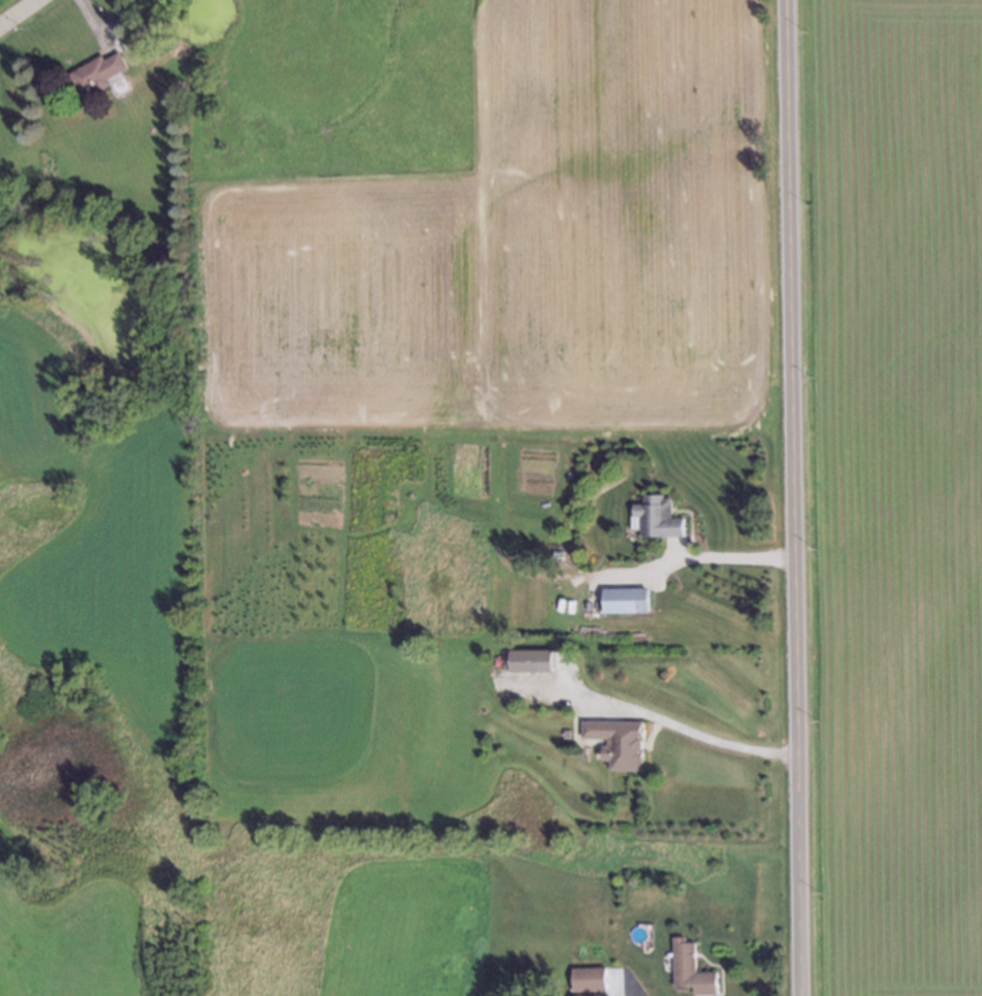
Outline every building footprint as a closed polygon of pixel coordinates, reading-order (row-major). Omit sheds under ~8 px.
[(79,89),(69,71),(100,53),(102,58),(118,49),(125,62),(118,67),(121,73),(96,87),(93,81),(79,89)] [(642,496),(661,496),(661,499),(669,499),(670,520),(682,520),(683,536),(643,537),(642,517),(632,517),(632,506),(642,506),(642,496)] [(551,551),(562,552),(562,560),(551,559),(551,551)] [(606,590),(607,615),(651,614),(650,590),(606,590)] [(508,652),(550,652),(550,675),(507,675),(507,668),(501,668),(501,656),(508,656),(508,652)] [(584,743),(585,723),(642,724),(640,773),(611,773),(611,763),(603,763),(604,743),(584,743)] [(676,990),(696,989),(696,995),(722,995),(721,974),(697,974),(697,944),(687,944),(687,938),(675,939),(676,990)] [(575,970),(576,994),(610,993),(608,969),(575,970)]
